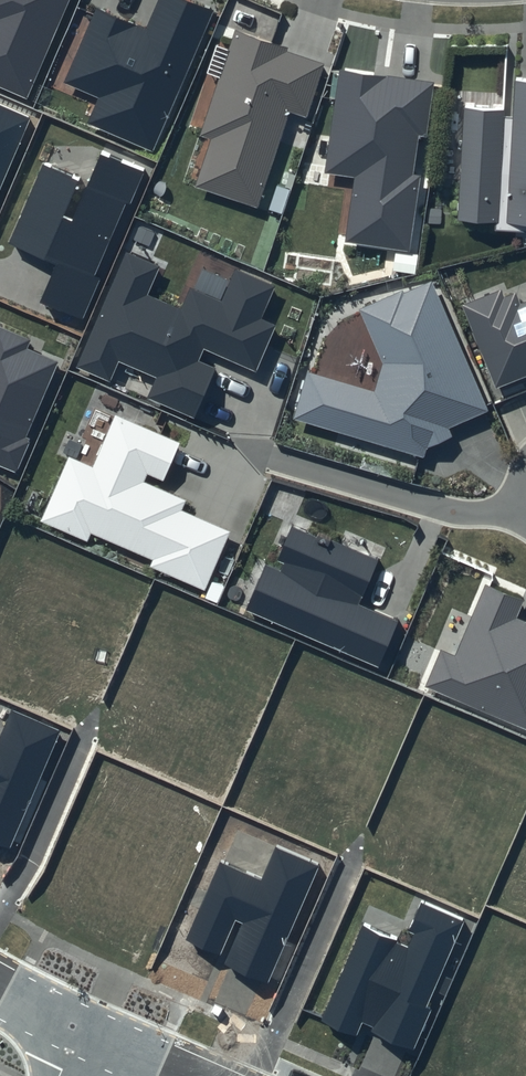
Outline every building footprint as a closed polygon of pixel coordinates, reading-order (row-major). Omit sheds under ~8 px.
[(28,99),(71,0),(0,0),(0,86),(28,99)] [(96,7),(63,83),(99,98),(87,124),(152,152),(213,11),(186,0),(158,0),(145,29),(96,7)] [(289,47),(236,29),(200,136),(211,139),(196,186),(257,206),(288,111),(306,116),(324,64),(287,52),(289,47)] [(435,82),(339,68),(324,173),(355,177),(346,241),(409,250),(419,176),(413,175),(418,137),(427,138),(435,82)] [(464,107),(457,220),(496,223),(495,231),(525,232),(525,78),(515,78),(513,110),(464,107)] [(31,118),(0,105),(0,190),(31,118)] [(147,171),(101,152),(70,223),(61,219),(78,179),(42,164),(7,244),(55,265),(40,301),(82,320),(147,171)] [(159,267),(125,252),(75,368),(111,383),(120,362),(156,378),(148,397),(194,418),(216,369),(198,361),(204,348),(256,371),(276,326),(260,319),(274,286),(234,269),(220,301),(190,287),(181,308),(147,294),(159,267)] [(449,428),(489,411),(431,279),(359,310),(383,364),(374,392),(308,372),(294,419),(424,459),(427,449),(453,437),(449,428)] [(462,305),(496,389),(525,377),(525,303),(520,305),(515,293),(504,298),(500,290),(462,305)] [(0,327),(0,466),(16,473),(30,441),(25,439),(58,363),(27,350),(31,340),(0,327)] [(178,445),(116,418),(93,469),(69,458),(41,521),(88,542),(92,534),(152,560),(150,566),(205,590),(231,531),(182,510),(186,501),(143,482),(147,474),(162,481),(178,445)] [(377,563),(292,526),(277,561),(284,564),(279,574),(266,567),(247,610),(379,668),(399,621),(359,604),(377,563)] [(486,585),(455,656),(441,650),(425,686),(525,729),(525,623),(515,618),(523,600),(486,585)] [(8,850),(60,731),(10,709),(0,733),(0,846),(8,850)] [(322,862),(276,842),(260,877),(221,860),(185,939),(219,954),(235,920),(242,923),(224,964),(268,983),(322,862)] [(403,943),(364,925),(320,1022),(356,1037),(360,1028),(410,1050),(466,922),(422,902),(403,943)]
